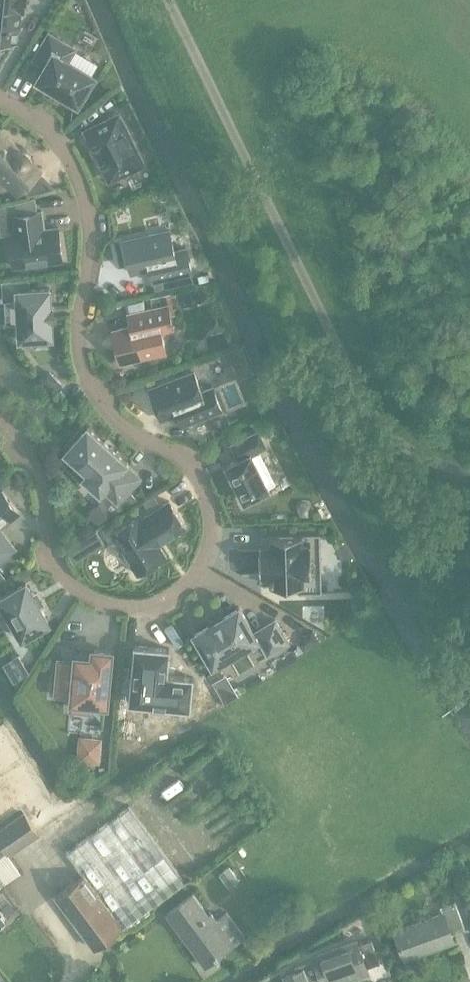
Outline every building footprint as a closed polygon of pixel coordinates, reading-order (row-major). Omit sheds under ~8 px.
[(4,48),(5,40),(18,42),(18,41),(17,41),(21,10),(26,10),(27,10),(28,0),(0,0),(0,48),(4,48)] [(47,64),(38,79),(79,103),(81,100),(86,98),(90,91),(89,86),(95,76),(68,60),(75,48),(50,34),(36,58),(47,64)] [(119,113),(85,130),(110,180),(144,164),(119,113)] [(7,184),(13,178),(23,188),(40,171),(42,170),(31,159),(31,158),(31,156),(31,155),(31,153),(31,152),(30,151),(29,150),(28,149),(26,149),(25,148),(24,148),(22,148),(21,149),(0,129),(0,177),(7,184)] [(42,211),(14,215),(16,234),(10,234),(14,266),(63,260),(59,228),(44,230),(42,211)] [(124,241),(131,273),(150,268),(151,270),(154,269),(156,269),(159,279),(153,280),(153,282),(192,273),(187,247),(175,250),(171,231),(124,241)] [(45,277),(33,277),(34,285),(45,284),(45,277)] [(50,288),(18,290),(21,338),(53,336),(52,318),(54,318),(53,306),(51,306),(50,288)] [(132,326),(113,331),(121,363),(167,351),(162,332),(174,329),(168,304),(129,313),(129,314),(135,313),(137,323),(135,324),(131,325),(132,326)] [(46,372),(41,377),(51,387),(58,381),(51,373),(46,372)] [(195,372),(150,389),(162,419),(178,413),(181,415),(184,414),(187,423),(182,425),(182,426),(222,411),(213,387),(202,391),(195,372)] [(88,428),(66,452),(89,473),(84,478),(101,493),(105,489),(110,493),(90,515),(100,524),(139,499),(129,490),(140,477),(126,465),(128,463),(88,428)] [(239,459),(227,465),(245,502),(270,490),(252,454),(267,447),(259,431),(232,444),(239,459)] [(19,511),(3,491),(0,494),(0,527),(19,511)] [(155,494),(144,501),(149,508),(160,502),(155,494)] [(116,530),(122,540),(119,554),(124,560),(130,562),(138,574),(167,556),(158,542),(166,537),(167,540),(187,528),(170,501),(148,514),(147,511),(116,530)] [(302,501),(297,508),(301,515),(309,516),(313,509),(310,502),(302,501)] [(15,548),(0,529),(0,560),(15,548)] [(272,586),(306,585),(305,577),(312,577),(311,543),(304,543),(304,535),(271,536),(271,538),(273,538),(273,537),(274,537),(274,545),(273,545),(271,545),(260,546),(261,577),(271,577),(271,578),(272,578),(272,586)] [(74,545),(66,550),(74,562),(82,557),(74,545)] [(6,627),(10,628),(16,624),(23,637),(49,622),(26,583),(0,598),(5,607),(0,610),(0,617),(6,627)] [(195,633),(213,665),(258,639),(259,638),(268,655),(289,643),(276,620),(255,632),(255,633),(240,607),(195,633)] [(302,637),(301,644),(304,651),(319,642),(313,631),(302,637)] [(193,681),(194,678),(192,677),(192,678),(167,675),(170,651),(170,649),(168,649),(137,646),(135,646),(135,647),(130,703),(130,705),(131,705),(131,704),(152,706),(151,712),(167,714),(168,708),(188,710),(190,710),(190,709),(193,681)] [(57,693),(70,694),(69,703),(70,703),(70,710),(93,713),(94,701),(106,703),(111,652),(95,650),(94,659),(77,657),(76,666),(60,665),(57,693)] [(216,669),(208,674),(213,682),(221,677),(216,669)] [(79,736),(77,761),(100,763),(103,738),(79,736)] [(67,852),(84,875),(118,921),(181,874),(130,806),(67,852)] [(9,856),(40,834),(24,811),(0,828),(0,855),(5,851),(9,856)] [(230,866),(220,874),(226,882),(237,875),(230,866)] [(123,928),(118,921),(84,875),(56,896),(95,949),(123,928)] [(219,955),(231,946),(246,936),(229,913),(217,921),(210,912),(208,914),(193,893),(166,912),(205,966),(216,958),(218,962),(222,959),(219,955)] [(452,934),(466,929),(455,901),(440,907),(443,914),(395,931),(405,959),(455,941),(452,934)] [(10,902),(2,908),(8,916),(16,910),(10,902)] [(369,972),(368,968),(380,963),(372,940),(359,945),(357,941),(314,956),(315,958),(296,965),(297,969),(283,974),(286,981),(343,981),(369,972)]
